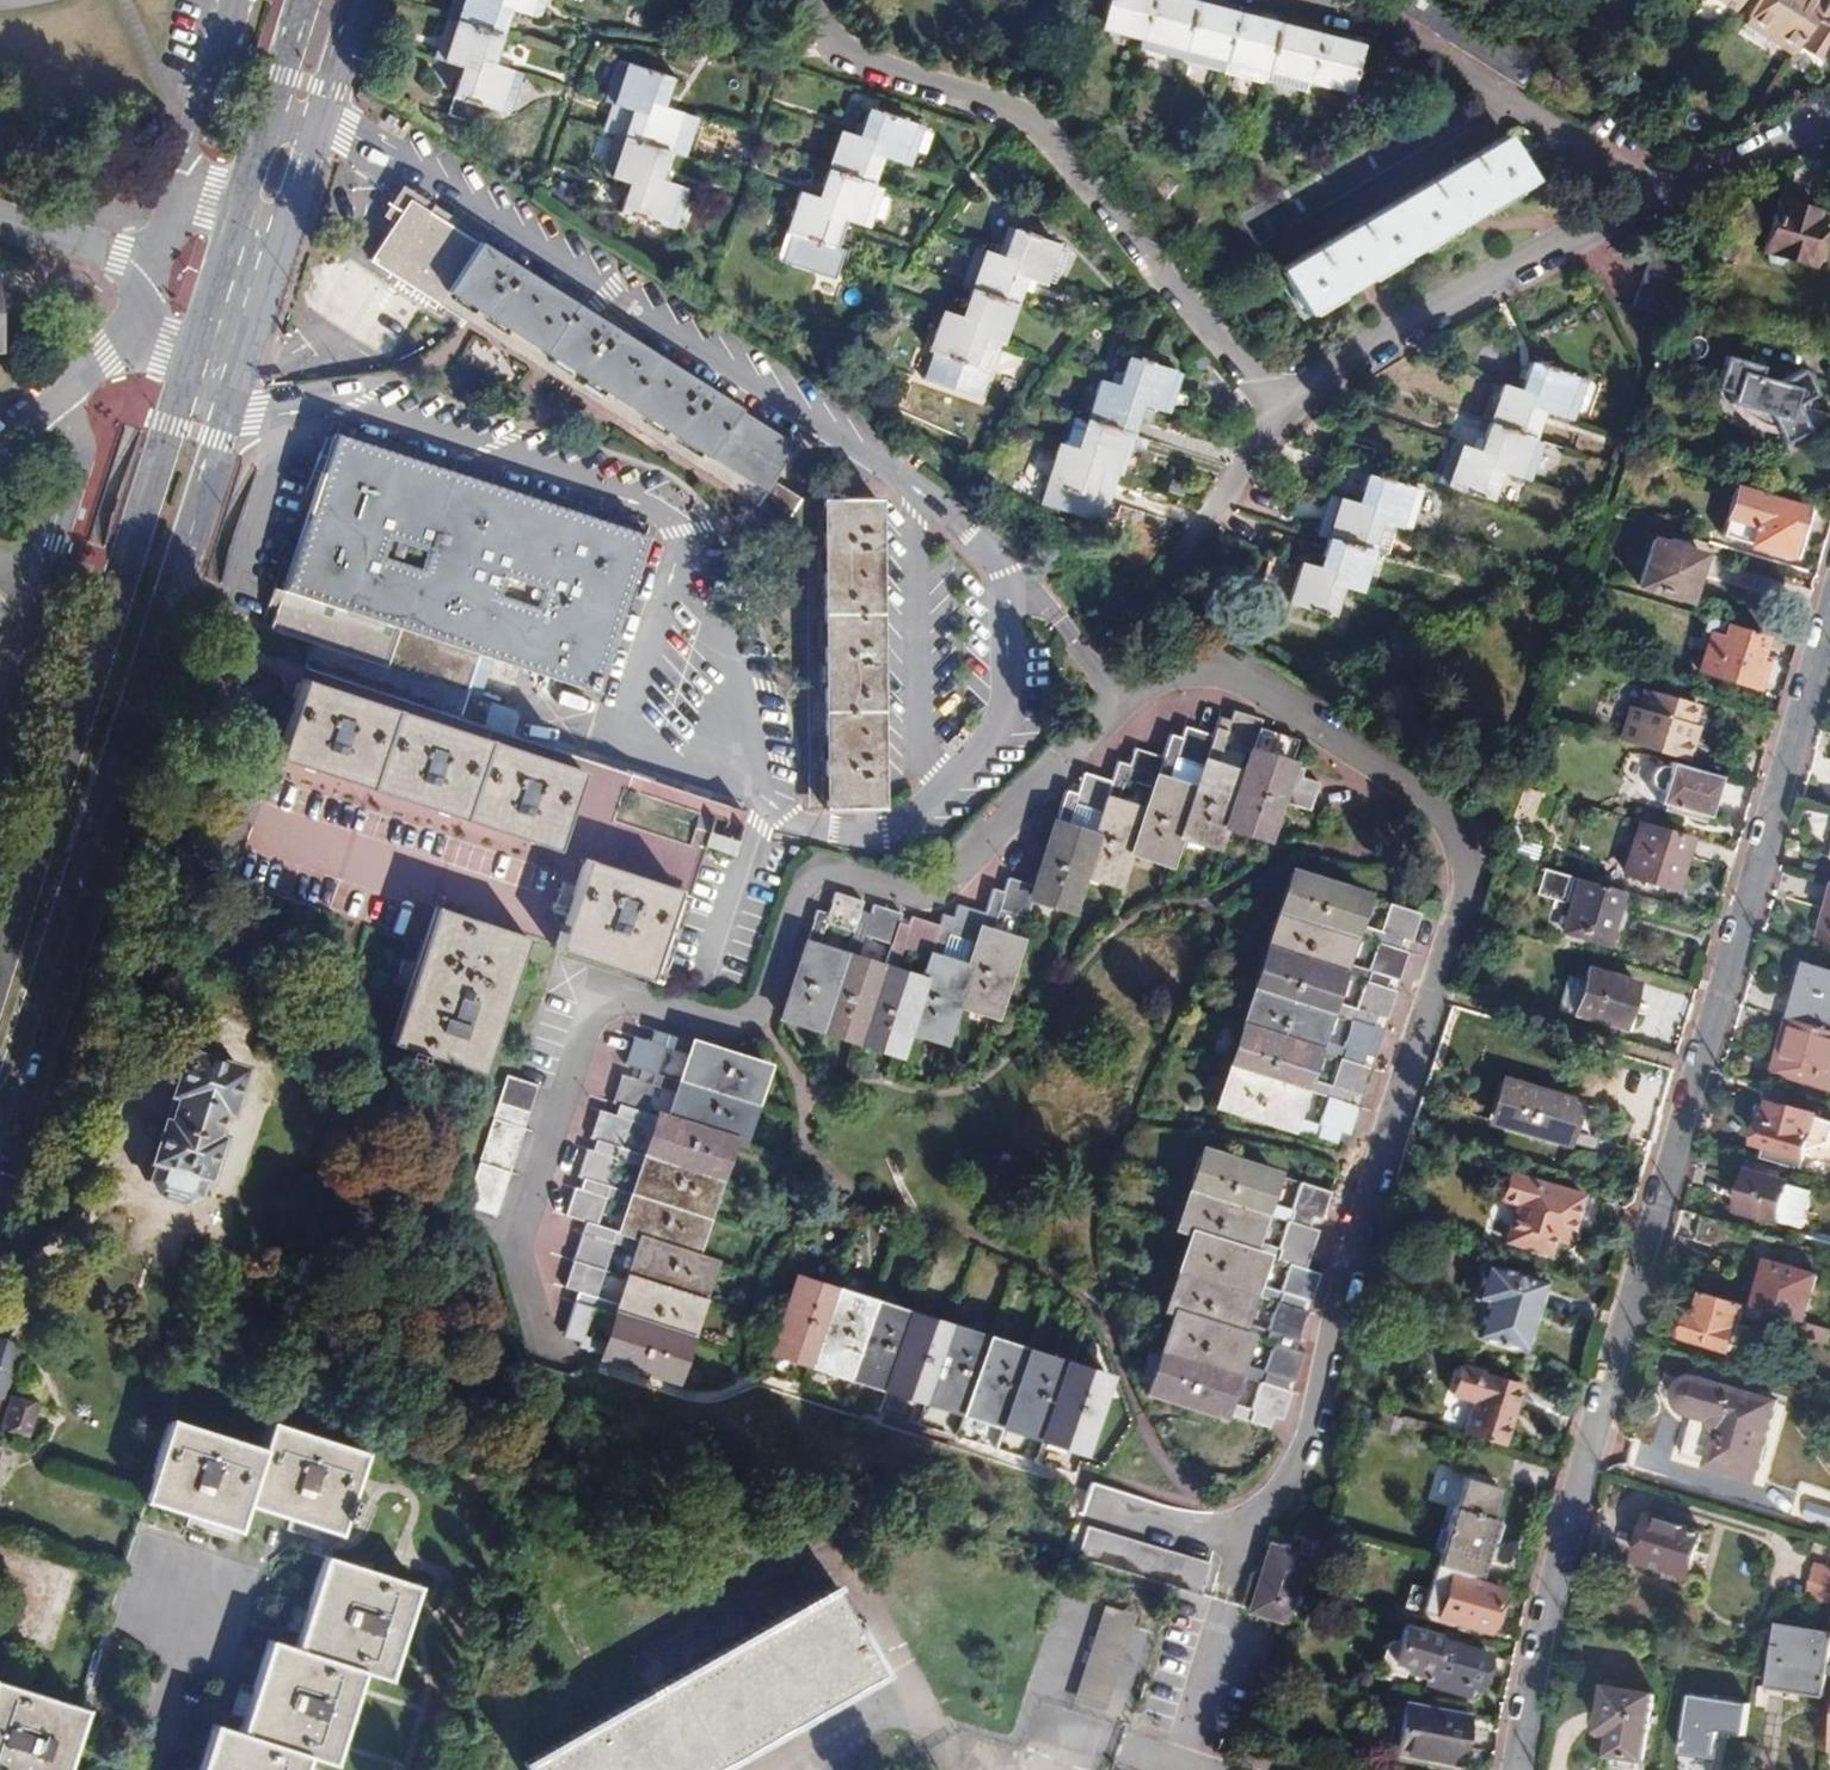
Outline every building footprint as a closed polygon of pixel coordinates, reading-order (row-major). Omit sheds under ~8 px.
[(442,64),(460,70),(444,118),(472,127),(479,108),(492,112),(506,69),(489,63),(506,9),(524,14),(528,0),(462,0),(442,64)] [(1169,0),(1105,0),(1097,29),(1348,95),(1360,50),(1169,0)] [(1439,0),(1401,0),(1395,10),(1519,90),(1537,63),(1439,0)] [(1822,6),(1811,0),(1759,0),(1746,21),(1763,32),(1761,35),(1772,41),(1769,46),(1789,58),(1794,51),(1822,6)] [(1828,0),(1826,0),(1822,6),(1794,51),(1817,67),(1827,50),(1829,52),(1829,1),(1828,0)] [(1502,36),(1509,25),(1489,12),(1482,23),(1502,36)] [(1741,28),(1769,46),(1772,41),(1761,35),(1763,32),(1746,21),(1741,28)] [(659,105),(668,77),(625,64),(612,105),(629,111),(609,178),(627,185),(619,215),(662,229),(674,188),(656,181),(679,111),(659,105)] [(1250,249),(1465,120),(1446,90),(1232,218),(1250,249)] [(904,167),(917,128),(867,111),(857,139),(838,132),(815,200),(797,195),(784,235),(827,249),(836,221),(864,229),(877,189),(869,186),(877,159),(904,167)] [(1528,182),(1502,139),(1276,273),(1303,317),(1528,182)] [(1812,212),(1810,211),(1774,200),(1758,249),(1762,251),(1765,260),(1774,263),(1781,257),(1807,265),(1821,219),(1812,216),(1812,212)] [(790,446),(407,203),(393,225),(412,238),(397,263),(471,310),(469,316),(564,377),(569,371),(582,380),(579,386),(662,439),(666,433),(677,440),(674,446),(757,499),(790,446)] [(1672,291),(1688,236),(1657,227),(1640,281),(1672,291)] [(1038,286),(1053,245),(1011,231),(1001,259),(980,252),(957,318),(940,313),(927,352),(969,368),(979,340),(997,347),(1021,281),(1038,286)] [(1772,370),(1728,357),(1719,389),(1743,397),(1740,406),(1777,417),(1792,446),(1817,434),(1804,408),(1826,397),(1813,370),(1785,384),(1769,379),(1772,370)] [(1158,419),(1172,377),(1130,362),(1120,390),(1102,384),(1078,451),(1061,445),(1047,486),(1089,500),(1099,472),(1116,478),(1140,412),(1158,419)] [(1587,384),(1531,364),(1521,392),(1502,386),(1479,454),(1461,448),(1447,489),(1490,503),(1500,474),(1528,483),(1541,445),(1531,441),(1541,412),(1573,423),(1587,384)] [(309,647),(303,666),(457,717),(477,655),(591,691),(641,537),(334,438),(267,633),(309,647)] [(1361,494),(1367,476),(1374,451),(1339,440),(1327,484),(1361,494)] [(1367,476),(1361,494),(1359,506),(1340,502),(1320,569),(1301,564),(1292,592),(1265,583),(1261,598),(1332,619),(1342,587),(1361,592),(1372,554),(1381,525),(1395,529),(1398,530),(1409,489),(1367,476)] [(1789,557),(1802,510),(1730,490),(1717,536),(1789,557)] [(879,810),(877,500),(794,500),(787,517),(814,534),(814,648),(822,648),(822,663),(814,663),(815,761),(822,761),(822,777),(815,778),(815,809),(879,810)] [(1381,525),(1372,554),(1386,558),(1395,529),(1381,525)] [(1687,551),(1688,545),(1667,539),(1665,545),(1649,541),(1637,585),(1687,600),(1701,555),(1687,551)] [(1712,563),(1708,578),(1759,589),(1762,574),(1712,563)] [(1764,635),(1704,618),(1695,650),(1704,652),(1698,672),(1756,689),(1763,664),(1757,662),(1764,635)] [(457,717),(303,666),(272,760),(456,823),(382,1043),(393,1047),(391,1055),(407,1061),(410,1054),(482,1078),(531,942),(655,984),(700,852),(726,861),(742,812),(457,717)] [(1628,687),(1613,739),(1685,760),(1691,740),(1684,738),(1688,724),(1693,705),(1628,687)] [(1215,743),(1243,751),(1252,720),(1224,712),(1215,743)] [(1695,726),(1688,724),(1684,738),(1691,740),(1695,726)] [(1192,771),(1195,763),(1202,739),(1173,731),(1164,761),(1192,771)] [(1145,790),(1149,780),(1154,759),(1126,750),(1117,781),(1145,790)] [(1274,798),(1282,769),(1283,764),(1243,751),(1236,776),(1195,763),(1192,771),(1186,792),(1149,780),(1145,790),(1139,814),(1100,802),(1095,818),(1088,840),(1049,829),(1029,895),(1026,905),(1065,916),(1076,879),(1115,891),(1125,857),(1163,868),(1172,839),(1213,851),(1220,828),(1262,840),(1274,798)] [(1717,778),(1668,763),(1666,769),(1658,769),(1654,770),(1648,777),(1649,784),(1653,789),(1659,791),(1656,802),(1661,805),(1660,811),(1698,823),(1700,816),(1706,817),(1717,778)] [(1282,769),(1274,798),(1305,807),(1313,779),(1282,769)] [(1095,818),(1100,802),(1104,786),(1076,777),(1066,808),(1095,818)] [(1055,806),(1049,829),(1088,840),(1095,818),(1066,808),(1055,806)] [(1683,835),(1635,821),(1622,871),(1670,886),(1683,835)] [(1511,834),(1508,846),(1537,854),(1540,841),(1511,834)] [(1620,890),(1540,867),(1532,894),(1560,903),(1562,898),(1569,901),(1561,929),(1605,943),(1620,890)] [(1284,877),(1215,1109),(1288,1132),(1359,899),(1284,877)] [(1026,905),(1029,895),(1001,887),(992,916),(1019,925),(1026,905)] [(1817,934),(1829,937),(1829,889),(1817,934)] [(846,941),(854,912),(827,903),(818,932),(846,941)] [(972,944),(974,937),(981,913),(954,905),(945,935),(962,940),(972,944)] [(1404,943),(1413,916),(1383,907),(1374,933),(1404,943)] [(883,953),(892,924),(864,915),(855,944),(883,953)] [(931,936),(907,928),(903,927),(894,956),(922,966),(926,955),(931,936)] [(974,937),(972,944),(965,967),(926,955),(922,966),(916,988),(799,951),(776,1028),(893,1065),(904,1030),(942,1042),(952,1011),(989,1023),(1012,949),(974,937)] [(1393,982),(1402,953),(1371,943),(1363,972),(1393,982)] [(1508,962),(1511,952),(1495,947),(1492,958),(1508,962)] [(1786,1019),(1829,1032),(1829,973),(1802,965),(1786,1019)] [(1619,1029),(1631,983),(1585,969),(1572,1014),(1619,1029)] [(1382,1019),(1390,992),(1360,982),(1351,1010),(1382,1019)] [(1786,1019),(1770,1073),(1829,1091),(1829,1032),(1786,1019)] [(1370,1059),(1378,1030),(1348,1021),(1339,1049),(1370,1059)] [(650,1086),(658,1057),(629,1048),(620,1076),(650,1086)] [(678,1391),(693,1340),(712,1273),(692,1267),(727,1151),(739,1154),(761,1076),(687,1053),(663,1131),(652,1128),(618,1244),(641,1251),(605,1369),(678,1391)] [(223,1110),(235,1070),(182,1054),(170,1093),(176,1096),(168,1126),(162,1124),(151,1161),(159,1164),(154,1182),(158,1189),(180,1196),(187,1192),(193,1174),(202,1176),(213,1140),(208,1138),(217,1109),(223,1110)] [(1358,1097),(1367,1069),(1336,1060),(1328,1087),(1358,1097)] [(1569,1099),(1505,1081),(1494,1122),(1558,1142),(1560,1131),(1569,1099)] [(466,1214),(498,1225),(544,1094),(512,1082),(466,1214)] [(639,1123),(647,1096),(617,1087),(609,1113),(639,1123)] [(1346,1137),(1354,1108),(1324,1099),(1316,1127),(1346,1137)] [(1827,1180),(1829,1171),(1829,1147),(1829,1146),(1829,1142),(1829,1123),(1814,1119),(1815,1115),(1758,1099),(1752,1120),(1760,1123),(1754,1145),(1762,1148),(1759,1160),(1827,1180)] [(617,1161),(626,1133),(595,1124),(586,1152),(617,1161)] [(1560,1131),(1558,1142),(1584,1149),(1586,1139),(1560,1131)] [(1177,1320),(1153,1398),(1226,1421),(1250,1343),(1241,1340),(1263,1262),(1249,1257),(1272,1179),(1200,1157),(1176,1235),(1190,1240),(1166,1317),(1177,1320)] [(605,1200),(614,1171),(583,1162),(574,1190),(605,1200)] [(1773,1222),(1799,1230),(1810,1194),(1784,1187),(1784,1184),(1774,1181),(1776,1174),(1756,1168),(1753,1175),(1746,1174),(1735,1212),(1772,1224),(1773,1222)] [(1567,1230),(1577,1194),(1502,1172),(1495,1197),(1513,1202),(1503,1241),(1546,1253),(1550,1238),(1564,1242),(1567,1230)] [(1319,1224),(1328,1196),(1297,1186),(1288,1214),(1319,1224)] [(1594,1199),(1577,1194),(1567,1230),(1585,1235),(1594,1199)] [(594,1237),(603,1209),(572,1199),(563,1227),(594,1237)] [(1307,1263),(1315,1235),(1284,1226),(1276,1253),(1307,1263)] [(612,1256),(580,1246),(563,1302),(595,1312),(612,1256)] [(1758,1308),(1807,1323),(1819,1280),(1770,1266),(1758,1308)] [(1520,1349),(1538,1284),(1483,1268),(1475,1297),(1484,1300),(1475,1335),(1520,1349)] [(1309,1309),(1318,1280),(1288,1270),(1279,1299),(1309,1309)] [(798,1290),(775,1364),(1088,1461),(1111,1386),(798,1290)] [(1745,1305),(1705,1293),(1698,1318),(1691,1316),(1684,1339),(1730,1352),(1732,1345),(1749,1350),(1755,1328),(1740,1323),(1745,1305)] [(1298,1345),(1306,1319),(1276,1310),(1268,1335),(1298,1345)] [(583,1354),(592,1323),(574,1318),(565,1348),(583,1354)] [(1809,1335),(1829,1340),(1829,1324),(1813,1320),(1809,1335)] [(14,1348),(0,1343),(0,1391),(14,1348)] [(1297,1387),(1305,1360),(1276,1350),(1267,1377),(1297,1387)] [(1464,1436),(1502,1447),(1519,1384),(1457,1366),(1448,1394),(1473,1401),(1464,1436)] [(1706,1469),(1751,1481),(1772,1405),(1700,1384),(1686,1384),(1679,1387),(1676,1392),(1675,1396),(1675,1403),(1679,1409),(1687,1415),(1719,1424),(1706,1469)] [(1285,1426),(1293,1398),(1264,1388),(1256,1416),(1285,1426)] [(23,1436),(32,1406),(10,1399),(0,1429),(6,1431),(5,1437),(12,1439),(14,1434),(23,1436)] [(242,1501),(258,1447),(165,1417),(141,1497),(233,1527),(242,1501)] [(258,1447),(242,1501),(332,1531),(337,1516),(344,1517),(350,1498),(344,1495),(359,1450),(267,1419),(258,1447)] [(1470,1575),(1477,1577),(1486,1542),(1492,1542),(1495,1539),(1497,1532),(1498,1523),(1496,1520),(1487,1517),(1495,1486),(1460,1476),(1452,1505),(1449,1505),(1433,1565),(1434,1565),(1470,1575)] [(1697,1553),(1701,1533),(1645,1517),(1633,1563),(1668,1573),(1666,1582),(1695,1589),(1705,1555),(1697,1553)] [(1077,1564),(1190,1600),(1198,1570),(1087,1535),(1077,1564)] [(1250,1618),(1278,1624),(1295,1560),(1266,1552),(1250,1618)] [(290,1647),(360,1671),(385,1679),(415,1586),(321,1555),(290,1647)] [(1295,1560),(1278,1624),(1282,1625),(1297,1560),(1295,1560)] [(1804,1600),(1829,1607),(1829,1568),(1814,1563),(1804,1600)] [(1470,1575),(1434,1565),(1420,1613),(1487,1633),(1493,1610),(1500,1611),(1504,1594),(1499,1593),(1499,1589),(1469,1581),(1470,1575)] [(521,1758),(527,1769),(707,1769),(882,1671),(832,1583),(521,1758)] [(1076,1706),(1132,1724),(1167,1617),(1110,1598),(1076,1706)] [(1439,1634),(1403,1624),(1398,1643),(1392,1663),(1405,1667),(1404,1674),(1425,1679),(1424,1685),(1458,1695),(1460,1685),(1476,1689),(1486,1655),(1438,1640),(1439,1634)] [(1765,1695),(1821,1703),(1829,1644),(1829,1639),(1776,1630),(1765,1695)] [(360,1671),(290,1647),(266,1640),(237,1728),(303,1755),(329,1762),(360,1671)] [(1392,1663),(1398,1643),(1392,1641),(1385,1646),(1379,1666),(1383,1673),(1403,1680),(1404,1674),(1405,1667),(1392,1663)] [(0,1680),(0,1769),(56,1769),(76,1703),(0,1680)] [(1739,1737),(1743,1706),(1684,1698),(1676,1753),(1710,1758),(1714,1733),(1739,1737)] [(1456,1764),(1466,1714),(1403,1702),(1395,1753),(1456,1764)] [(1618,1769),(1640,1769),(1651,1710),(1604,1702),(1597,1745),(1609,1748),(1606,1768),(1618,1769)] [(237,1728),(213,1720),(197,1769),(297,1769),(303,1755),(237,1728)]
